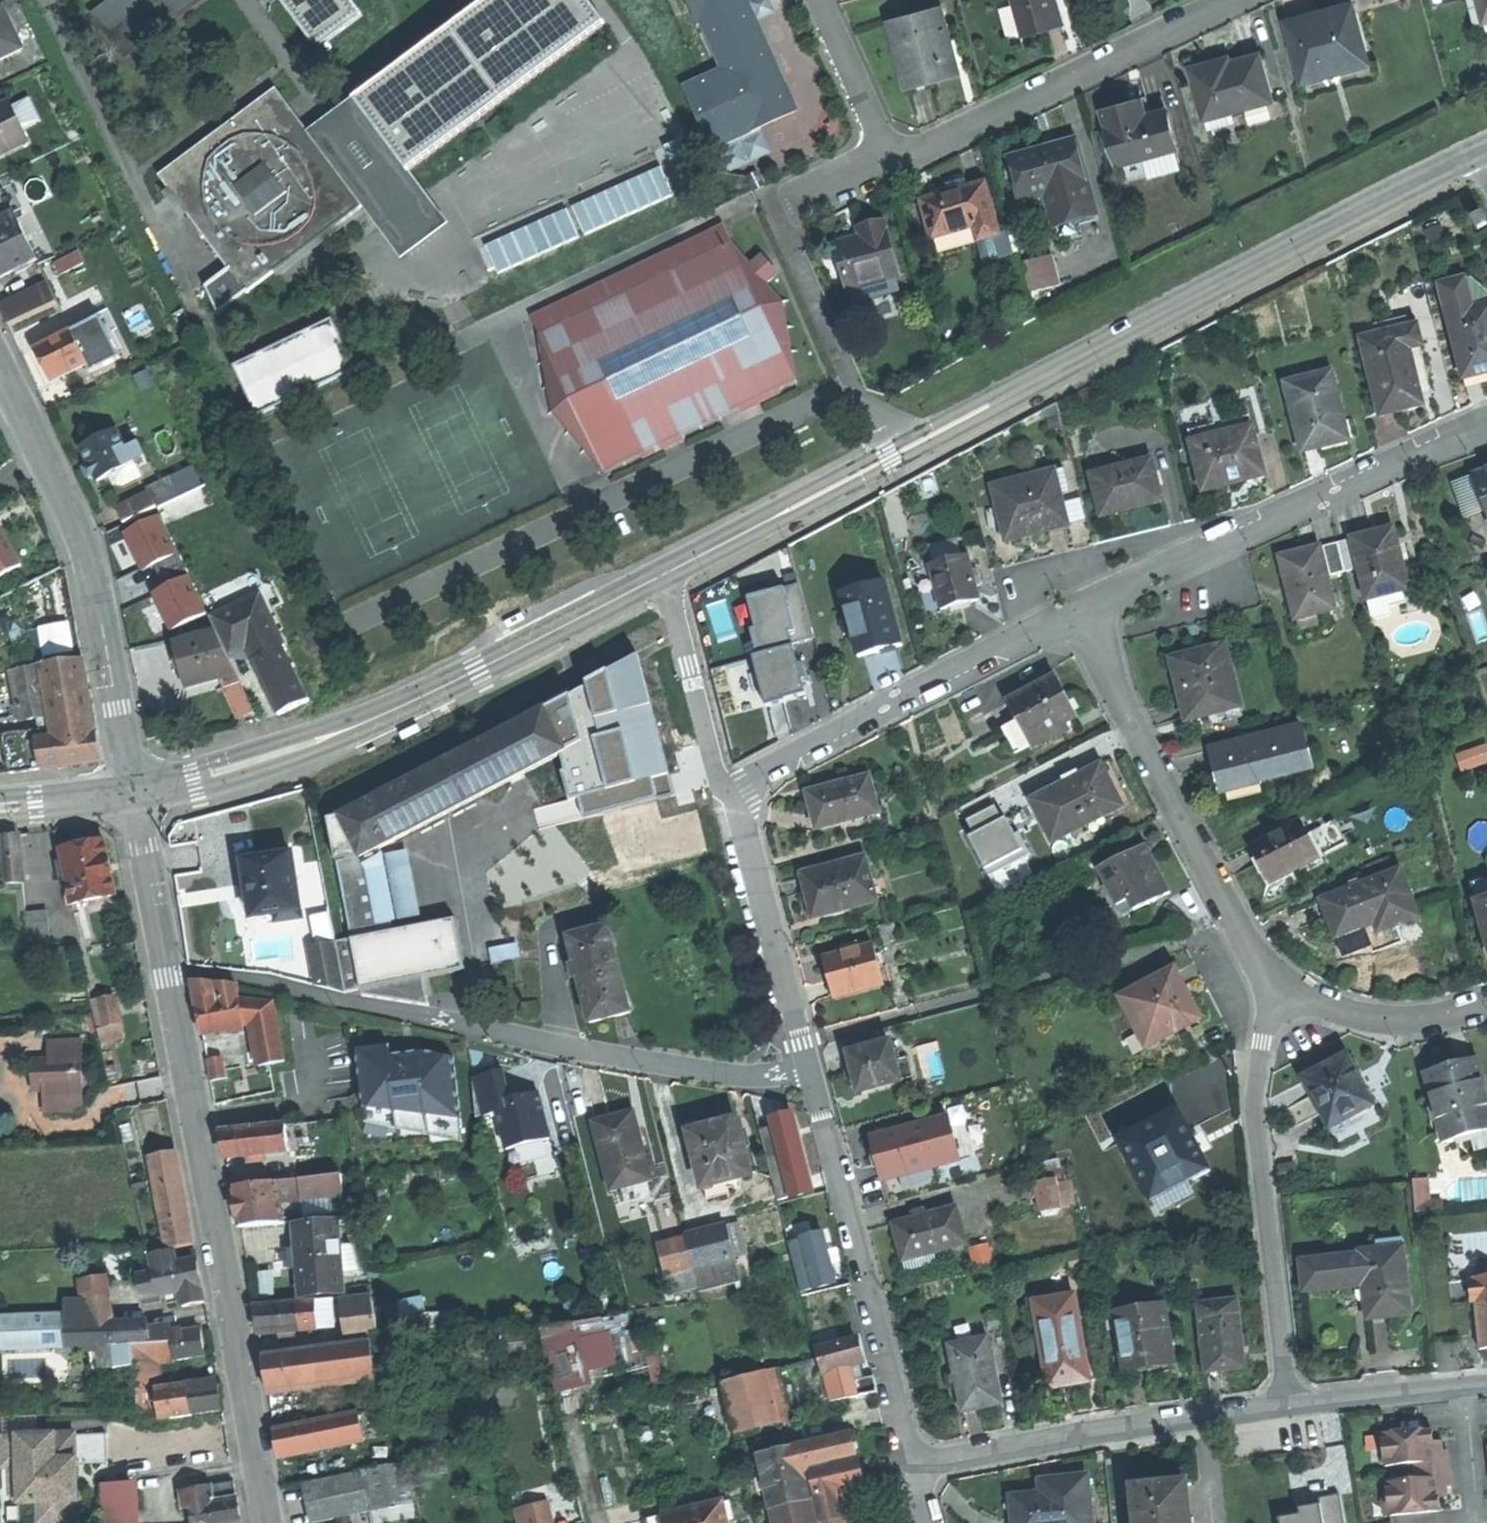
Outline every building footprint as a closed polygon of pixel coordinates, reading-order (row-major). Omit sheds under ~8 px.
[(206,0),(140,0),(157,36),(122,54),(100,8),(116,0),(110,0),(92,14),(126,60),(206,0)] [(351,0),(282,0),(319,50),(364,17),(351,0)] [(358,102),(410,172),(607,25),(588,0),(495,0),(358,102)] [(727,69),(754,129),(799,108),(772,48),(751,2),(756,0),(690,0),(701,24),(706,22),(727,69)] [(1064,24),(1058,0),(1017,0),(1026,34),(1043,29),(1064,24)] [(945,75),(960,71),(955,55),(951,56),(947,43),(951,42),(942,7),(891,20),(907,81),(929,75),(930,79),(945,75)] [(22,48),(2,9),(0,10),(0,59),(22,48)] [(1320,11),(1287,20),(1304,79),(1370,60),(1356,10),(1335,16),(1323,19),(1320,11)] [(1203,120),(1272,107),(1264,60),(1242,64),(1241,59),(1222,63),(1193,68),(1203,120)] [(714,150),(755,131),(754,129),(727,69),(686,88),(714,150)] [(229,267),(247,291),(364,205),(277,88),(161,175),(229,267)] [(30,97),(13,106),(24,130),(42,121),(30,97)] [(30,142),(24,130),(13,106),(11,103),(0,109),(0,157),(30,142)] [(1126,161),(1175,149),(1166,113),(1151,116),(1136,119),(1133,104),(1104,110),(1112,143),(1122,140),(1126,161)] [(447,222),(360,108),(317,140),(403,254),(447,222)] [(1045,151),(1014,158),(1025,202),(1053,195),(1059,218),(1094,209),(1077,142),(1045,151)] [(666,166),(574,203),(586,233),(678,196),(666,166)] [(956,193),(968,190),(966,183),(954,186),(956,193)] [(923,202),(934,239),(976,227),(980,241),(1000,235),(998,230),(985,185),(968,190),(956,193),(946,196),(923,202)] [(499,272),(583,236),(571,207),(486,243),(499,272)] [(39,259),(16,211),(0,219),(0,270),(3,276),(39,259)] [(1472,219),(1478,231),(1486,226),(1486,223),(1483,214),(1472,219)] [(849,290),(900,278),(887,226),(872,229),(861,232),(863,240),(838,246),(849,290)] [(989,262),(1020,253),(1012,226),(998,230),(1000,235),(980,241),(981,246),(985,259),(989,262)] [(1442,226),(1426,231),(1429,243),(1445,238),(1442,226)] [(939,258),(981,246),(980,241),(976,227),(934,239),(939,258)] [(782,301),(766,283),(777,274),(762,256),(751,265),(736,247),(727,228),(554,310),(563,329),(575,400),(623,458),(662,439),(664,446),(685,437),(682,430),(738,403),(741,411),(760,401),(758,394),(797,376),(782,301)] [(1053,256),(1023,264),(1031,293),(1062,286),(1053,256)] [(220,313),(247,291),(229,267),(206,284),(220,313)] [(1447,314),(1471,308),(1463,278),(1440,284),(1447,314)] [(3,305),(12,326),(61,304),(51,283),(3,305)] [(1471,308),(1447,314),(1464,377),(1486,371),(1486,304),(1471,308)] [(1420,340),(1416,323),(1414,315),(1358,329),(1380,415),(1402,409),(1424,404),(1408,343),(1420,340)] [(89,364),(93,373),(123,358),(103,316),(74,330),(74,331),(90,364),(89,364)] [(358,368),(334,317),(235,364),(259,415),(358,368)] [(89,364),(90,364),(74,331),(38,349),(46,365),(54,382),(89,364)] [(1330,371),(1285,382),(1303,450),(1322,445),(1339,441),(1334,422),(1343,420),(1330,371)] [(1192,441),(1252,426),(1248,414),(1189,429),(1192,441)] [(1057,415),(1045,418),(1049,431),(1060,428),(1057,415)] [(1262,466),(1252,426),(1192,441),(1205,489),(1230,483),(1248,478),(1246,470),(1262,466)] [(99,479),(134,463),(127,448),(118,428),(83,445),(91,462),(99,479)] [(134,463),(147,457),(140,442),(127,448),(134,463)] [(1152,459),(1091,474),(1102,516),(1137,507),(1162,501),(1152,459)] [(194,468),(173,477),(182,497),(202,488),(194,468)] [(1064,469),(1047,473),(1051,488),(1058,487),(1058,488),(1068,485),(1064,469)] [(1476,477),(1486,507),(1486,471),(1475,475),(1476,477)] [(1051,488),(1047,473),(993,487),(1001,520),(1008,519),(1013,539),(1040,532),(1068,525),(1058,488),(1058,487),(1051,488)] [(149,488),(152,494),(158,507),(182,497),(173,477),(149,488)] [(1476,477),(1455,485),(1467,517),(1486,510),(1486,507),(1476,477)] [(205,486),(202,488),(182,497),(158,507),(162,516),(166,524),(213,503),(205,486)] [(120,509),(126,522),(158,507),(152,494),(120,509)] [(154,566),(179,554),(166,524),(162,516),(125,533),(135,556),(142,571),(154,566)] [(0,526),(0,578),(21,567),(10,545),(0,526)] [(1372,534),(1352,539),(1359,567),(1368,600),(1402,591),(1409,590),(1393,529),(1372,534)] [(928,546),(932,564),(962,557),(957,538),(928,546)] [(1352,539),(1338,543),(1345,571),(1359,567),(1352,539)] [(1345,571),(1338,543),(1323,547),(1331,575),(1345,572),(1345,571)] [(1298,553),(1281,557),(1289,592),(1292,591),(1294,600),(1291,601),(1295,619),(1335,609),(1320,548),(1298,553)] [(179,554),(154,566),(159,577),(185,565),(179,554)] [(932,564),(931,564),(942,608),(961,603),(979,599),(968,555),(962,557),(932,564)] [(159,577),(164,588),(190,577),(185,565),(159,577)] [(207,615),(190,577),(164,588),(153,594),(157,605),(170,631),(207,615)] [(885,582),(843,593),(850,618),(849,619),(852,631),(853,631),(859,653),(880,648),(901,642),(885,582)] [(800,583),(757,594),(765,625),(756,628),(751,629),(758,655),(794,645),(794,643),(814,638),(800,583)] [(1405,602),(1402,591),(1368,600),(1372,616),(1376,619),(1388,616),(1391,613),(1389,607),(1405,602)] [(261,593),(212,617),(217,627),(220,632),(266,609),(269,608),(261,593)] [(757,594),(748,596),(756,628),(765,625),(757,594)] [(220,632),(231,655),(242,650),(251,645),(278,633),(266,609),(220,632)] [(40,629),(46,664),(75,659),(69,624),(40,629)] [(223,676),(227,688),(244,681),(231,655),(220,632),(217,627),(211,629),(223,676)] [(28,632),(34,666),(42,664),(46,664),(40,629),(28,632)] [(187,685),(223,676),(211,629),(175,638),(182,663),(187,685)] [(258,659),(284,646),(278,633),(251,645),(258,659)] [(767,706),(786,701),(786,699),(807,694),(803,680),(808,679),(809,684),(810,684),(805,665),(800,666),(794,645),(758,655),(754,656),(767,706)] [(1193,661),(1173,666),(1186,720),(1226,711),(1224,705),(1238,701),(1225,645),(1206,650),(1191,653),(1193,661)] [(256,660),(281,712),(295,706),(310,699),(284,646),(258,659),(256,660)] [(37,740),(41,769),(70,765),(100,760),(83,658),(75,659),(46,664),(42,664),(50,715),(54,737),(37,740)] [(607,787),(668,772),(640,660),(586,688),(598,733),(590,734),(607,787)] [(31,666),(39,717),(50,715),(42,664),(34,666),(31,666)] [(21,720),(39,717),(31,666),(12,669),(21,720)] [(1007,701),(1020,725),(1030,745),(1032,749),(1065,733),(1061,725),(1077,717),(1066,697),(1055,676),(1007,701)] [(239,717),(256,710),(244,681),(227,688),(239,717)] [(568,799),(576,797),(607,787),(590,734),(598,733),(586,688),(546,709),(567,750),(560,753),(564,770),(560,770),(568,799)] [(504,733),(490,740),(510,778),(524,771),(525,772),(560,753),(567,750),(546,709),(503,731),(504,733)] [(1030,745),(1020,725),(1005,733),(1015,753),(1030,745)] [(1251,738),(1209,748),(1214,768),(1218,786),(1259,776),(1260,780),(1313,768),(1302,726),(1262,736),(1262,739),(1252,742),(1251,738)] [(35,765),(33,731),(6,732),(7,767),(35,765)] [(341,818),(341,819),(362,857),(378,849),(511,779),(510,778),(490,740),(489,738),(341,818)] [(1456,756),(1462,772),(1486,763),(1486,745),(1456,756)] [(1100,766),(1031,800),(1052,841),(1120,807),(1110,786),(1100,766)] [(673,794),(668,772),(607,787),(576,797),(582,816),(673,794)] [(840,783),(807,791),(817,829),(880,812),(870,775),(840,783)] [(974,836),(1003,821),(988,794),(960,809),(974,836)] [(337,942),(346,993),(363,990),(363,996),(396,1001),(428,1006),(424,985),(468,977),(457,921),(394,933),(392,924),(380,858),(378,849),(362,857),(341,819),(331,821),(353,940),(337,942)] [(1015,835),(1006,819),(1003,821),(1011,837),(1015,835)] [(1011,837),(1003,821),(974,836),(968,839),(988,877),(1031,855),(1019,833),(1015,835),(1011,837)] [(1272,836),(1251,847),(1261,866),(1269,883),(1320,857),(1301,821),(1281,832),(1282,835),(1273,839),(1272,836)] [(7,884),(24,883),(20,834),(3,835),(7,884)] [(68,885),(72,903),(116,895),(110,867),(106,841),(62,849),(64,860),(68,885)] [(1145,847),(1099,871),(1117,904),(1129,898),(1135,910),(1169,892),(1157,870),(1145,847)] [(380,858),(392,924),(422,918),(410,853),(380,858)] [(294,854),(244,862),(248,888),(253,918),(275,915),(276,922),(304,918),(294,854)] [(866,857),(802,874),(808,896),(814,918),(835,912),(835,909),(849,905),(850,908),(878,900),(866,857)] [(62,886),(68,885),(64,860),(58,861),(62,886)] [(476,876),(482,908),(555,894),(549,862),(476,876)] [(1344,934),(1372,924),(1375,922),(1379,931),(1418,916),(1400,870),(1322,900),(1329,919),(1336,938),(1344,934)] [(1486,897),(1486,879),(1469,884),(1474,901),(1486,897)] [(1474,901),(1486,949),(1486,897),(1474,901)] [(23,913),(26,949),(50,948),(44,912),(23,913)] [(1375,933),(1372,924),(1344,934),(1348,943),(1375,933)] [(610,925),(570,936),(577,963),(572,964),(576,978),(580,977),(592,1022),(612,1017),(632,1012),(610,925)] [(309,947),(317,986),(346,993),(337,942),(309,947)] [(874,945),(824,959),(830,979),(835,998),(884,985),(874,945)] [(520,950),(492,956),(495,972),(524,966),(520,950)] [(1174,970),(1119,999),(1138,1034),(1143,1031),(1151,1046),(1185,1028),(1183,1025),(1198,1016),(1186,993),(1174,970)] [(238,986),(193,983),(199,1018),(202,1034),(244,1025),(240,999),(238,986)] [(113,995),(97,999),(103,1028),(119,1025),(113,995)] [(90,1000),(99,1043),(122,1038),(119,1025),(103,1028),(97,999),(90,1000)] [(240,999),(244,1025),(252,1023),(261,1064),(286,1059),(275,1002),(240,999)] [(48,1040),(49,1057),(83,1056),(82,1039),(48,1040)] [(901,1080),(896,1059),(891,1042),(850,1053),(855,1072),(859,1086),(878,1081),(879,1086),(901,1080)] [(361,1087),(365,1110),(395,1106),(397,1119),(428,1115),(430,1131),(463,1127),(464,1127),(454,1055),(425,1050),(391,1054),(390,1043),(356,1047),(361,1087)] [(43,1089),(84,1087),(83,1056),(49,1057),(32,1058),(33,1089),(43,1089)] [(908,1056),(896,1059),(901,1080),(914,1077),(908,1056)] [(1325,1069),(1305,1080),(1314,1097),(1313,1099),(1320,1111),(1321,1112),(1331,1129),(1372,1106),(1364,1091),(1364,1088),(1357,1075),(1356,1074),(1347,1058),(1325,1069)] [(1425,1073),(1444,1143),(1486,1131),(1486,1099),(1476,1059),(1451,1066),(1425,1073)] [(225,1061),(208,1064),(212,1081),(228,1077),(225,1061)] [(499,1112),(508,1149),(551,1138),(540,1092),(520,1097),(511,1099),(504,1070),(472,1078),(481,1116),(499,1112)] [(85,1109),(84,1087),(43,1089),(44,1111),(85,1109)] [(367,1122),(398,1128),(397,1119),(395,1106),(365,1110),(367,1122)] [(614,1116),(594,1121),(612,1189),(652,1179),(634,1111),(614,1116)] [(398,1128),(431,1135),(430,1131),(428,1115),(397,1119),(398,1128)] [(776,1125),(795,1196),(812,1192),(797,1132),(792,1115),(775,1119),(776,1125)] [(948,1117),(872,1138),(878,1159),(883,1180),(959,1159),(948,1117)] [(1157,1204),(1190,1187),(1192,1186),(1189,1181),(1209,1171),(1200,1153),(1201,1152),(1197,1144),(1193,1137),(1192,1137),(1183,1120),(1165,1129),(1161,1121),(1121,1142),(1154,1205),(1157,1204)] [(703,1188),(704,1187),(726,1182),(751,1176),(738,1121),(710,1128),(690,1133),(703,1188)] [(288,1125),(222,1132),(225,1147),(227,1158),(291,1151),(288,1125)] [(778,1201),(795,1196),(776,1125),(759,1130),(778,1201)] [(463,1127),(430,1131),(431,1135),(465,1142),(463,1127)] [(150,1156),(160,1209),(187,1204),(176,1150),(150,1156)] [(344,1195),(342,1175),(279,1181),(283,1203),(344,1195)] [(1057,1179),(1036,1182),(1041,1213),(1075,1208),(1071,1182),(1057,1184),(1057,1179)] [(1429,1179),(1413,1180),(1416,1212),(1444,1210),(1443,1200),(1431,1201),(1429,1179)] [(279,1181),(233,1186),(237,1206),(241,1227),(286,1223),(283,1203),(279,1181)] [(726,1182),(704,1187),(707,1200),(729,1194),(726,1182)] [(1195,1195),(1190,1187),(1157,1204),(1161,1213),(1195,1195)] [(160,1209),(166,1238),(168,1248),(194,1243),(190,1224),(187,1204),(160,1209)] [(958,1206),(894,1223),(899,1241),(904,1260),(967,1244),(958,1206)] [(300,1261),(300,1269),(302,1295),(344,1292),(339,1223),(297,1226),(299,1251),(300,1261)] [(738,1223),(727,1225),(736,1259),(747,1256),(738,1223)] [(727,1225),(686,1236),(686,1237),(694,1269),(736,1259),(727,1225)] [(823,1233),(789,1242),(802,1292),(836,1283),(829,1257),(823,1233)] [(694,1269),(686,1237),(662,1244),(670,1275),(694,1269)] [(149,1241),(151,1253),(168,1250),(168,1248),(166,1238),(149,1241)] [(988,1244),(969,1249),(974,1272),(994,1267),(988,1244)] [(85,1255),(98,1254),(97,1245),(85,1245),(85,1255)] [(168,1250),(151,1253),(154,1268),(177,1263),(174,1249),(168,1250)] [(1350,1256),(1300,1262),(1304,1294),(1363,1287),(1367,1321),(1388,1319),(1411,1316),(1404,1256),(1360,1261),(1359,1252),(1349,1253),(1350,1256)] [(139,1256),(143,1276),(155,1274),(154,1268),(151,1253),(139,1256)] [(159,1294),(181,1290),(203,1286),(200,1272),(198,1259),(177,1263),(154,1268),(155,1274),(159,1294)] [(736,1259),(694,1269),(699,1287),(700,1291),(741,1281),(736,1259)] [(291,1269),(300,1269),(300,1261),(291,1261),(291,1269)] [(694,1269),(670,1275),(667,1276),(671,1294),(699,1287),(694,1269)] [(272,1271),(258,1273),(261,1298),(275,1296),(272,1271)] [(143,1297),(159,1294),(155,1274),(143,1276),(139,1277),(143,1297)] [(82,1280),(85,1300),(110,1296),(107,1276),(82,1280)] [(1473,1279),(1479,1349),(1486,1348),(1486,1278),(1473,1279)] [(184,1305),(206,1301),(203,1286),(181,1290),(184,1305)] [(1074,1294),(1038,1302),(1044,1326),(1039,1327),(1052,1389),(1073,1385),(1092,1381),(1074,1294)] [(367,1295),(340,1298),(345,1342),(372,1340),(367,1295)] [(140,1410),(159,1410),(157,1388),(175,1388),(172,1360),(176,1360),(173,1342),(176,1342),(174,1334),(172,1327),(150,1328),(148,1322),(115,1324),(110,1296),(85,1300),(66,1302),(67,1315),(68,1347),(74,1347),(112,1345),(121,1344),(131,1344),(134,1367),(140,1410)] [(318,1331),(336,1329),(333,1298),(315,1300),(318,1331)] [(301,1332),(318,1331),(315,1300),(298,1301),(301,1332)] [(258,1322),(260,1335),(301,1332),(298,1301),(256,1305),(258,1322)] [(1237,1301),(1198,1305),(1206,1373),(1227,1371),(1245,1369),(1243,1348),(1250,1347),(1249,1337),(1241,1338),(1237,1301)] [(1125,1370),(1148,1366),(1149,1378),(1161,1376),(1171,1374),(1169,1363),(1172,1362),(1163,1304),(1116,1312),(1125,1370)] [(5,1349),(68,1347),(67,1315),(3,1318),(5,1349)] [(541,1331),(544,1342),(578,1335),(579,1339),(606,1333),(602,1317),(541,1331)] [(202,1328),(174,1334),(176,1342),(173,1342),(176,1360),(206,1355),(204,1341),(202,1328)] [(578,1335),(544,1342),(555,1391),(589,1383),(587,1373),(617,1366),(610,1332),(606,1333),(579,1339),(578,1335)] [(988,1338),(949,1346),(956,1380),(963,1413),(982,1409),(980,1402),(1000,1398),(988,1338)] [(375,1377),(370,1341),(264,1356),(266,1371),(269,1391),(375,1377)] [(824,1372),(850,1366),(863,1363),(860,1352),(858,1341),(817,1351),(823,1373),(824,1372)] [(653,1386),(664,1382),(654,1343),(643,1346),(653,1386)] [(113,1368),(122,1368),(121,1344),(112,1345),(113,1368)] [(122,1368),(134,1367),(131,1344),(121,1344),(122,1368)] [(91,1369),(113,1368),(112,1345),(74,1347),(74,1351),(90,1350),(91,1369)] [(811,1369),(809,1360),(794,1364),(796,1373),(811,1369)] [(832,1404),(858,1397),(854,1382),(850,1366),(824,1372),(832,1404)] [(724,1382),(737,1433),(793,1419),(780,1368),(724,1382)] [(854,1382),(858,1397),(878,1393),(874,1377),(854,1382)] [(193,1416),(193,1413),(190,1389),(189,1386),(189,1381),(183,1382),(179,1382),(179,1388),(175,1388),(157,1388),(159,1410),(161,1420),(193,1416)] [(193,1413),(224,1409),(223,1398),(220,1385),(201,1387),(190,1389),(193,1413)] [(344,1418),(348,1443),(366,1440),(361,1415),(344,1418)] [(275,1431),(280,1456),(348,1443),(344,1418),(275,1431)] [(1432,1428),(1382,1433),(1384,1449),(1385,1465),(1415,1462),(1417,1479),(1387,1482),(1389,1498),(1390,1514),(1440,1509),(1439,1496),(1438,1486),(1446,1485),(1451,1485),(1448,1450),(1443,1450),(1434,1451),(1433,1441),(1432,1428)] [(106,1433),(76,1434),(77,1464),(107,1463),(107,1448),(106,1433)] [(3,1436),(4,1467),(12,1467),(13,1496),(20,1504),(37,1503),(37,1522),(72,1522),(71,1501),(78,1501),(77,1464),(76,1434),(3,1436)] [(804,1471),(807,1471),(858,1459),(852,1435),(799,1447),(804,1471)] [(1442,1440),(1433,1441),(1434,1451),(1443,1450),(1442,1445),(1442,1440)] [(816,1500),(814,1500),(807,1471),(804,1471),(799,1447),(759,1457),(774,1522),(821,1522),(816,1500)] [(858,1459),(807,1471),(814,1500),(816,1500),(847,1492),(860,1489),(858,1482),(863,1481),(862,1476),(860,1467),(858,1459)] [(418,1501),(410,1461),(363,1471),(371,1511),(418,1501)] [(371,1511),(363,1471),(304,1483),(312,1522),(318,1521),(330,1519),(371,1511)] [(847,1517),(875,1498),(869,1474),(862,1476),(863,1481),(865,1488),(860,1489),(847,1492),(840,1503),(843,1517),(847,1517)] [(1089,1477),(1053,1480),(1054,1494),(1043,1495),(1013,1497),(1016,1522),(1093,1522),(1089,1477)] [(186,1508),(193,1507),(193,1504),(238,1497),(235,1480),(208,1485),(208,1486),(183,1490),(186,1508)] [(1054,1494),(1053,1480),(1048,1481),(1042,1481),(1043,1495),(1054,1494)] [(1199,1514),(1195,1514),(1192,1482),(1164,1485),(1134,1488),(1137,1522),(1199,1522),(1199,1514)] [(1447,1491),(1446,1485),(1438,1486),(1439,1496),(1447,1496),(1447,1491)] [(134,1492),(103,1494),(105,1522),(136,1522),(134,1492)] [(816,1500),(821,1522),(843,1517),(840,1503),(847,1492),(816,1500)] [(1279,1511),(1281,1522),(1346,1522),(1340,1493),(1320,1497),(1320,1499),(1308,1501),(1309,1506),(1310,1511),(1301,1513),(1300,1507),(1279,1511)] [(196,1522),(242,1522),(240,1513),(238,1497),(193,1504),(193,1507),(196,1522)] [(37,1503),(20,1504),(21,1522),(37,1522),(37,1503)] [(722,1503),(665,1516),(667,1522),(727,1522),(722,1503)] [(549,1504),(518,1511),(521,1522),(554,1522),(549,1504)]
